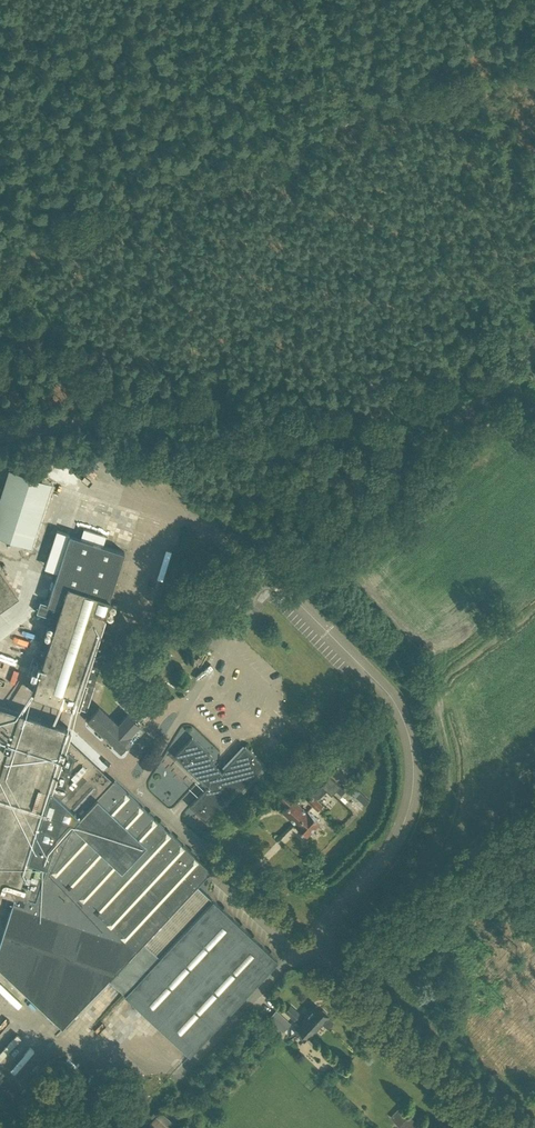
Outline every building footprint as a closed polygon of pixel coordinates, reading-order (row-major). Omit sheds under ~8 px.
[(51,478),(7,466),(0,494),(0,534),(35,543),(51,478)] [(81,503),(111,512),(113,506),(83,497),(81,503)] [(57,619),(33,693),(87,710),(95,686),(93,686),(110,634),(99,631),(125,551),(70,533),(47,603),(40,601),(36,612),(57,619)] [(19,597),(0,570),(0,610),(19,597)] [(30,631),(20,627),(17,636),(33,641),(37,629),(31,627),(30,631)] [(24,659),(26,653),(4,645),(1,651),(24,659)] [(155,660),(164,666),(171,655),(162,649),(155,660)] [(154,660),(147,672),(156,677),(163,666),(154,660)] [(19,680),(25,666),(17,663),(11,676),(19,680)] [(30,669),(27,677),(33,679),(36,671),(30,669)] [(94,764),(66,738),(70,729),(18,712),(18,713),(0,706),(0,889),(15,894),(0,942),(0,970),(62,1028),(109,979),(189,1055),(278,961),(197,885),(210,871),(114,780),(112,782),(102,772),(90,785),(82,777),(94,764)] [(99,707),(88,720),(115,745),(113,747),(120,753),(126,746),(122,742),(129,734),(138,723),(128,714),(118,724),(99,707)] [(174,757),(199,780),(189,791),(196,798),(189,806),(206,821),(238,787),(241,790),(265,764),(246,746),(222,771),(211,760),(214,757),(193,737),(174,757)] [(161,775),(156,781),(173,796),(191,776),(171,758),(158,773),(161,775)] [(102,772),(94,764),(82,777),(90,785),(102,772)] [(308,802),(318,812),(323,805),(318,800),(327,791),(331,796),(336,790),(342,795),(346,791),(330,776),(321,786),(313,796),(308,802)] [(353,789),(366,802),(377,792),(368,782),(362,788),(358,784),(353,789)] [(279,799),(286,806),(283,811),(296,824),(295,825),(306,836),(320,822),(308,811),(307,812),(285,792),(279,799)] [(285,1011),(300,1025),(298,1027),(308,1037),(315,1030),(322,1023),(327,1028),(333,1022),(328,1017),(328,1016),(323,1011),(317,1006),(309,1014),(308,1013),(303,1019),(298,1015),(300,1013),(291,1005),(285,1011)] [(276,1010),(267,1020),(281,1033),(290,1023),(276,1010)] [(24,1066),(42,1047),(38,1043),(20,1062),(24,1066)] [(408,1127),(415,1127),(419,1123),(403,1110),(396,1118),(408,1127)] [(153,1127),(165,1127),(167,1126),(156,1117),(150,1125),(153,1127)]
